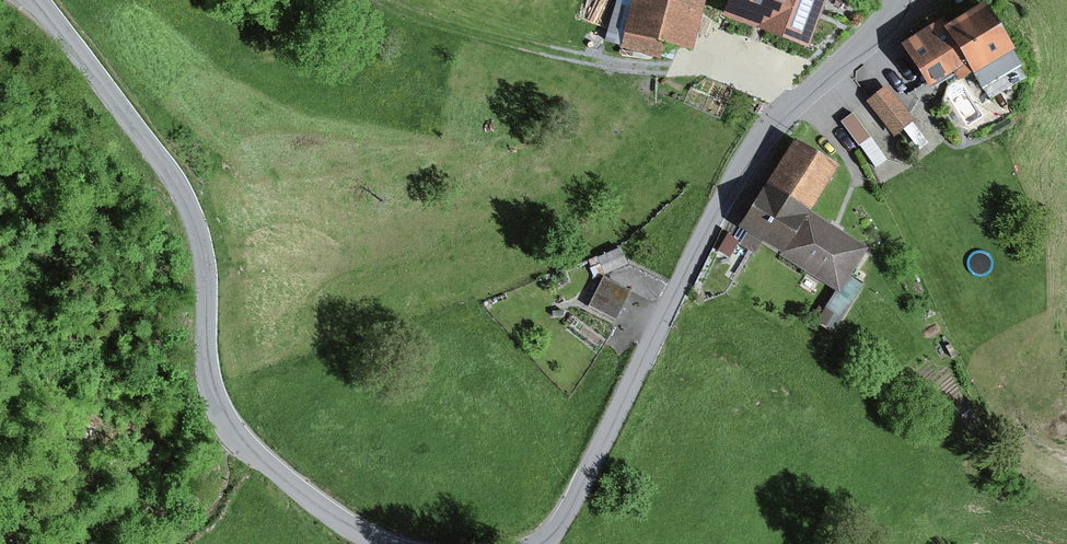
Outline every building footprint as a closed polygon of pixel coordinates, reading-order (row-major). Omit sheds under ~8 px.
[(631,7),(621,47),(660,57),(663,45),(693,53),(707,0),(633,0),(631,7)] [(721,17),(806,49),(824,0),(727,0),(721,17)] [(621,47),(631,7),(615,3),(605,43),(621,47)] [(1013,50),(982,3),(944,27),(939,20),(899,46),(927,89),(964,65),(972,76),(1013,50)] [(886,87),(867,103),(895,137),(914,121),(886,87)] [(852,114),(841,122),(858,145),(870,137),(852,114)] [(887,160),(870,137),(858,145),(876,168),(887,160)] [(793,141),(766,185),(808,212),(836,168),(793,141)] [(808,212),(766,185),(738,228),(746,234),(739,246),(754,255),(760,245),(780,257),(808,212)] [(867,249),(808,212),(780,257),(835,291),(839,294),(849,278),(867,249)] [(619,248),(598,257),(605,273),(626,264),(619,248)] [(630,292),(602,278),(588,306),(616,320),(630,292)] [(839,294),(835,291),(816,321),(834,332),(863,287),(849,278),(839,294)]
